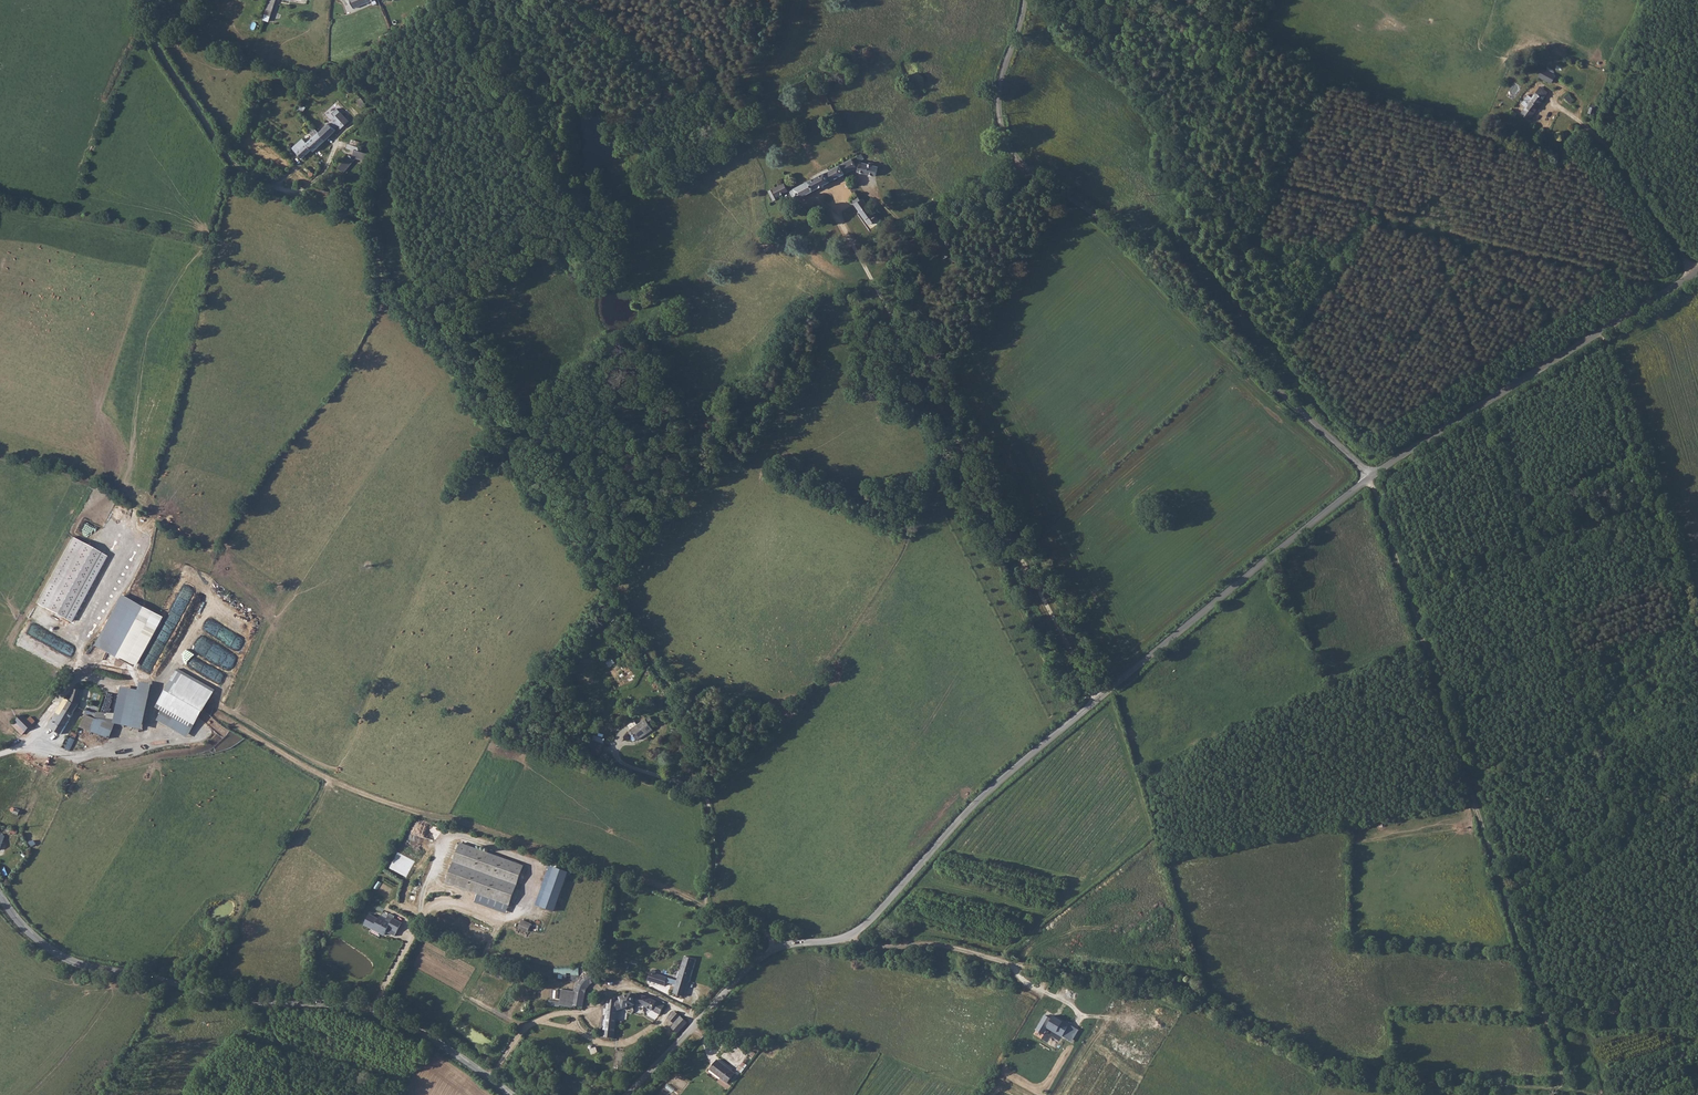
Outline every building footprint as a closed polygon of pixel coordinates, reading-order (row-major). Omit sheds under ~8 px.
[(263,20),(269,22),(276,1),(274,0),(270,0),(263,20)] [(1556,75),(1543,68),(1539,76),(1552,83),(1556,75)] [(1549,92),(1535,83),(1527,94),(1528,96),(1521,104),(1525,107),(1520,114),(1529,120),(1549,92)] [(366,105),(361,98),(356,102),(362,109),(366,105)] [(297,110),(303,113),(306,108),(300,105),(297,110)] [(318,133),(324,139),(334,129),(328,122),(318,133)] [(292,148),(296,152),(302,158),(311,149),(313,151),(324,139),(318,133),(316,132),(312,135),(305,143),(301,139),(292,148)] [(349,141),(348,144),(348,148),(354,149),(352,156),(348,155),(338,166),(344,171),(359,154),(370,157),(372,149),(361,147),(361,144),(349,141)] [(857,168),(852,158),(842,163),(847,171),(845,172),(846,174),(857,168)] [(305,172),(309,176),(313,173),(314,174),(321,167),(314,161),(307,168),(306,168),(304,170),(306,171),(305,172)] [(879,166),(860,161),(857,172),(876,177),(879,166)] [(842,163),(794,188),(800,199),(846,174),(845,172),(847,171),(842,163)] [(782,197),(781,194),(791,189),(786,182),(783,184),(781,181),(778,183),(779,185),(773,189),(779,199),(782,197)] [(865,198),(855,204),(868,226),(878,219),(865,198)] [(803,215),(811,211),(807,205),(800,210),(803,215)] [(927,222),(915,230),(918,235),(930,227),(927,222)] [(105,556),(72,538),(36,605),(69,622),(105,556)] [(117,555),(108,580),(116,583),(125,558),(117,555)] [(164,616),(123,594),(95,644),(136,666),(164,616)] [(214,692),(178,671),(156,707),(163,711),(157,720),(187,738),(192,728),(214,692)] [(143,731),(151,687),(140,684),(139,692),(121,689),(114,725),(132,729),(143,731)] [(48,727),(61,734),(72,714),(73,714),(82,692),(74,687),(70,697),(68,700),(61,714),(56,712),(48,727)] [(97,695),(93,693),(86,710),(88,712),(87,715),(85,715),(84,717),(88,719),(82,728),(110,739),(115,727),(96,717),(98,711),(102,697),(97,695)] [(14,722),(26,733),(34,725),(27,719),(22,714),(14,722)] [(650,715),(637,724),(635,720),(628,725),(638,740),(654,729),(650,724),(654,721),(650,715)] [(72,737),(66,749),(70,751),(76,739),(75,739),(72,738),(72,737)] [(605,743),(592,739),(592,741),(587,740),(584,748),(589,749),(589,751),(601,755),(605,743)] [(498,742),(497,749),(510,752),(512,745),(498,742)] [(14,805),(11,805),(10,808),(11,810),(14,810),(13,812),(18,813),(20,808),(16,805),(16,806),(14,805)] [(523,866),(459,843),(444,881),(476,895),(475,902),(505,915),(523,866)] [(568,872),(548,865),(534,905),(553,911),(568,872)] [(378,919),(368,914),(363,924),(383,935),(385,931),(395,936),(402,923),(382,912),(378,919)] [(701,947),(689,944),(679,984),(691,988),(701,947)] [(555,967),(554,978),(567,978),(567,975),(580,975),(580,968),(555,967)] [(647,979),(665,984),(667,976),(650,971),(647,978),(647,979)] [(587,982),(577,981),(576,991),(585,994),(587,982)] [(585,994),(576,991),(576,992),(573,991),(571,1006),(583,1007),(585,994)] [(618,1011),(636,1006),(634,995),(621,999),(621,1001),(617,1002),(616,1001),(608,1003),(604,1037),(604,1039),(614,1040),(618,1011)] [(642,1005),(664,1011),(666,1003),(644,996),(634,995),(636,1006),(642,1005)] [(678,1033),(688,1022),(675,1010),(668,1018),(674,1024),(672,1027),(678,1033)] [(1046,1028),(1072,1042),(1078,1030),(1054,1015),(1052,1019),(1045,1015),(1036,1029),(1043,1033),(1046,1028)] [(729,1087),(737,1076),(717,1061),(709,1072),(729,1087)] [(742,1073),(748,1065),(743,1061),(737,1069),(742,1073)]
